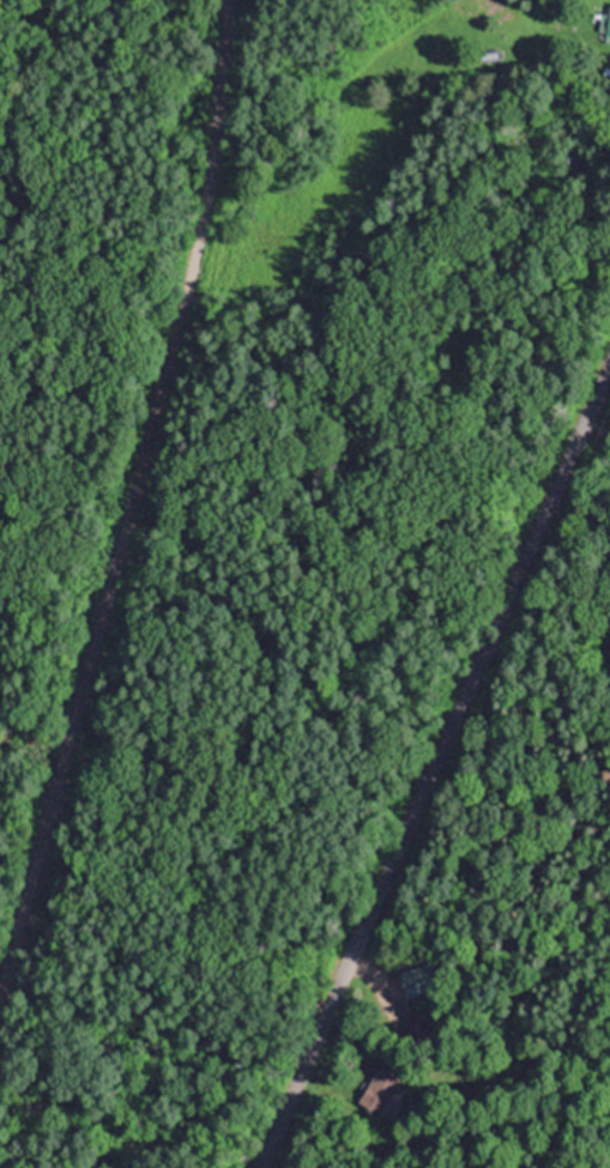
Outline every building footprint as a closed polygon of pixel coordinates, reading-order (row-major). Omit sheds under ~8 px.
[(398,971),(405,998),(439,989),(431,962),(398,971)] [(358,1100),(388,1118),(400,1098),(393,1093),(404,1074),(382,1060),(358,1100)]
